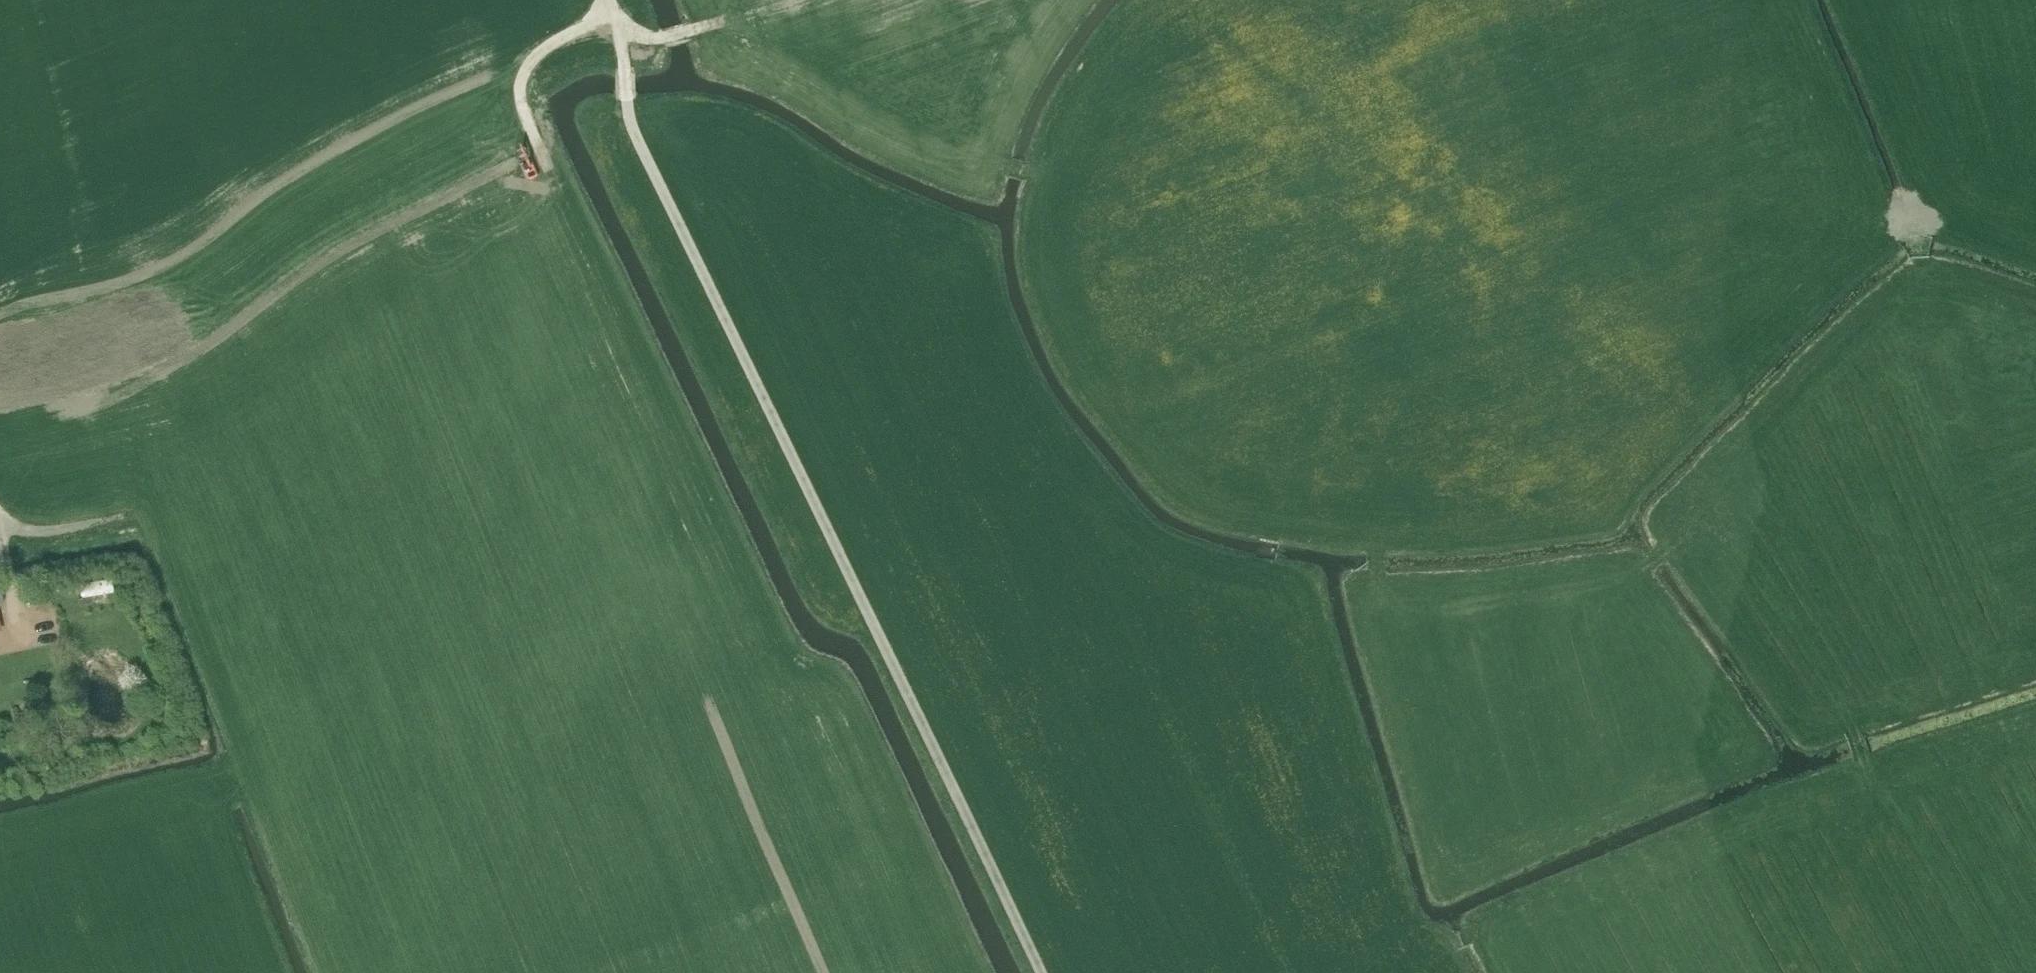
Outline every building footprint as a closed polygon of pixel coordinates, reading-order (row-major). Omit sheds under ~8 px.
[(113,581),(80,586),(82,598),(114,593),(113,581)]
